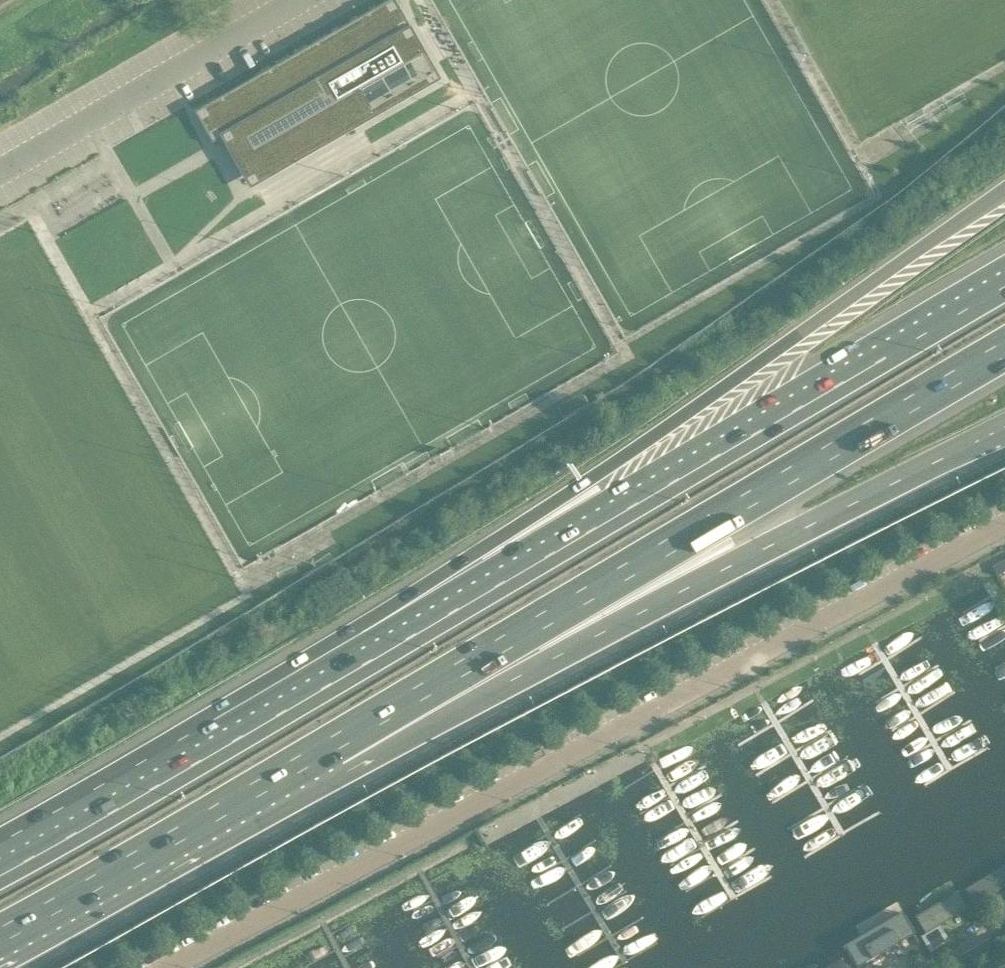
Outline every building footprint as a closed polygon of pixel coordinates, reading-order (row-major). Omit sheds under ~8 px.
[(194,113),(212,144),(221,140),(229,135),(235,146),(231,148),(245,173),(278,154),(283,162),(352,123),(339,102),(407,63),(398,47),(413,39),(409,32),(412,31),(408,25),(406,21),(394,0),(391,0),(218,99),(194,113)] [(1004,572),(1004,560),(992,568),(997,576),(1004,572)] [(1004,888),(1004,865),(961,891),(971,908),(1004,888)] [(917,937),(965,910),(957,895),(908,922),(917,937)] [(915,939),(901,915),(840,949),(851,967),(864,967),(915,939)] [(930,952),(949,941),(940,926),(921,937),(930,952)] [(838,957),(819,967),(845,967),(838,957)]
